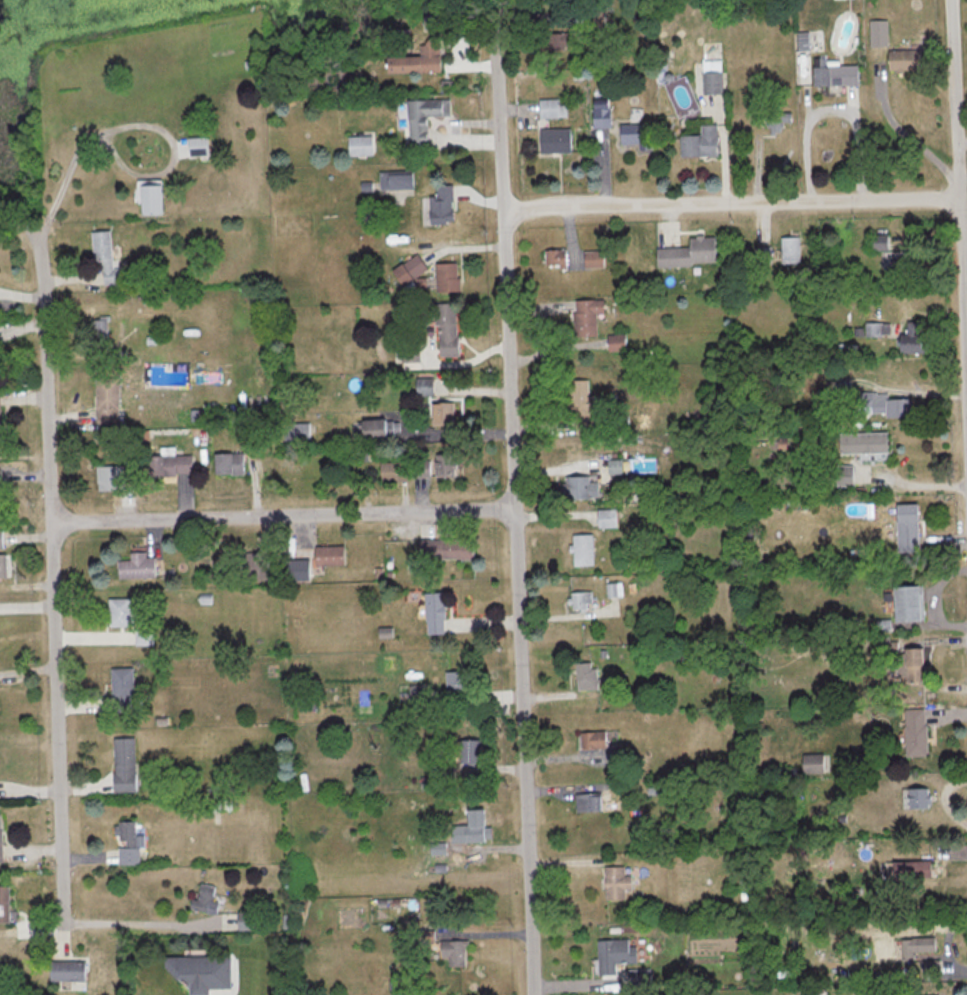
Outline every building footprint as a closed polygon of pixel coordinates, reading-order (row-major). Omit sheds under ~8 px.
[(443,27),(442,16),(430,16),(431,28),(443,27)] [(550,33),(550,48),(576,48),(576,33),(550,33)] [(444,72),(444,37),(425,37),(425,56),(392,56),(392,72),(444,72)] [(891,49),(891,70),(923,70),(923,49),(891,49)] [(705,94),(725,94),(725,59),(705,59),(705,94)] [(817,84),(861,84),(861,64),(817,64),(817,84)] [(432,117),(452,116),(452,99),(398,100),(399,127),(408,127),(408,145),(433,145),(432,117)] [(568,117),(568,99),(541,99),(541,118),(568,117)] [(613,128),(613,101),(596,101),(596,128),(613,128)] [(622,144),(640,144),(640,150),(654,150),(654,124),(622,124),(622,144)] [(720,156),(720,125),(703,125),(703,135),(684,135),(684,156),(720,156)] [(574,153),(574,129),(542,129),(542,153),(574,153)] [(351,155),(376,155),(376,136),(351,136),(351,155)] [(209,137),(190,137),(190,155),(209,155),(209,137)] [(417,190),(417,173),(381,173),(381,190),(417,190)] [(164,215),(164,181),(142,181),(143,215),(164,215)] [(456,222),(456,184),(435,184),(435,223),(456,222)] [(117,284),(115,231),(98,232),(100,285),(117,284)] [(890,250),(890,236),(873,236),(873,250),(890,250)] [(692,247),(659,248),(659,266),(719,264),(719,237),(691,237),(692,247)] [(802,237),(783,237),(783,263),(802,263),(802,237)] [(569,270),(570,250),(548,249),(547,269),(569,270)] [(607,268),(607,252),(587,252),(587,268),(607,268)] [(898,273),(920,273),(920,256),(898,256),(898,273)] [(439,292),(461,292),(461,262),(439,262),(439,292)] [(599,314),(608,313),(607,299),(576,299),(577,336),(599,336),(599,314)] [(459,303),(438,303),(439,357),(460,357),(459,303)] [(922,331),(922,322),(904,322),(904,352),(931,352),(931,331),(922,331)] [(865,338),(886,338),(886,323),(865,323),(865,338)] [(628,350),(628,334),(610,334),(610,350),(628,350)] [(121,378),(99,378),(99,421),(121,421),(121,378)] [(435,395),(435,378),(420,378),(420,395),(435,395)] [(572,409),(578,409),(578,429),(605,429),(605,412),(597,412),(597,395),(591,395),(590,379),(572,379),(572,409)] [(889,417),(915,417),(915,399),(879,399),(879,411),(889,411),(889,417)] [(455,425),(456,402),(436,402),(436,425),(455,425)] [(365,439),(392,439),(392,419),(365,419),(365,439)] [(841,453),(891,453),(891,433),(841,433),(841,453)] [(246,474),(246,453),(217,453),(217,474),(246,474)] [(456,478),(456,454),(438,454),(438,478),(456,478)] [(149,455),(149,475),(194,475),(194,455),(149,455)] [(432,477),(432,460),(418,460),(418,477),(432,477)] [(611,472),(623,472),(623,460),(611,460),(611,472)] [(383,462),(383,483),(410,483),(410,462),(383,462)] [(837,465),(837,486),(856,486),(856,465),(837,465)] [(125,466),(97,466),(97,490),(125,490),(125,466)] [(601,475),(565,475),(565,498),(601,498),(601,475)] [(922,504),(900,504),(900,552),(922,552),(922,504)] [(600,509),(600,526),(618,526),(618,509),(600,509)] [(596,534),(574,534),(574,566),(596,566),(596,534)] [(477,559),(477,539),(421,539),(421,559),(477,559)] [(318,546),(318,565),(347,565),(347,546),(318,546)] [(149,552),(133,552),(133,560),(120,560),(120,578),(158,578),(158,558),(149,558),(149,552)] [(9,579),(9,553),(0,553),(0,579),(9,579)] [(243,553),(243,579),(277,579),(277,553),(243,553)] [(925,586),(898,587),(899,622),(926,621),(925,586)] [(573,611),(595,608),(593,590),(570,593),(573,611)] [(428,593),(428,634),(450,634),(450,593),(428,593)] [(111,627),(134,627),(134,598),(111,598),(111,627)] [(138,645),(154,645),(154,631),(138,631),(138,645)] [(927,649),(902,649),(902,683),(927,683),(927,649)] [(578,664),(578,690),(599,690),(599,664),(578,664)] [(115,711),(136,711),(136,667),(115,667),(115,711)] [(448,672),(448,694),(468,694),(468,672),(448,672)] [(929,755),(929,708),(908,708),(908,756),(929,755)] [(609,749),(609,731),(582,732),(582,749),(609,749)] [(117,792),(138,792),(138,738),(116,738),(117,792)] [(461,779),(483,779),(483,739),(461,739),(461,779)] [(827,754),(804,754),(804,773),(827,773),(827,754)] [(911,809),(925,809),(925,789),(911,789),(911,809)] [(606,794),(577,794),(577,811),(606,811),(606,794)] [(493,841),(492,809),(470,809),(471,826),(462,826),(463,842),(493,841)] [(145,835),(138,835),(138,822),(120,822),(119,865),(144,866),(145,835)] [(933,878),(933,861),(898,861),(898,878),(933,878)] [(607,866),(607,901),(628,901),(628,890),(634,890),(634,875),(628,875),(628,866),(607,866)] [(219,915),(222,900),(216,898),(218,887),(202,884),(199,900),(194,899),(192,910),(219,915)] [(13,886),(0,886),(0,924),(13,924),(13,886)] [(263,912),(240,912),(240,931),(263,931),(263,912)] [(937,938),(903,938),(903,955),(937,955),(937,938)] [(640,963),(639,939),(606,940),(607,975),(618,975),(618,963),(640,963)] [(54,982),(89,982),(89,962),(54,962),(54,982)]
